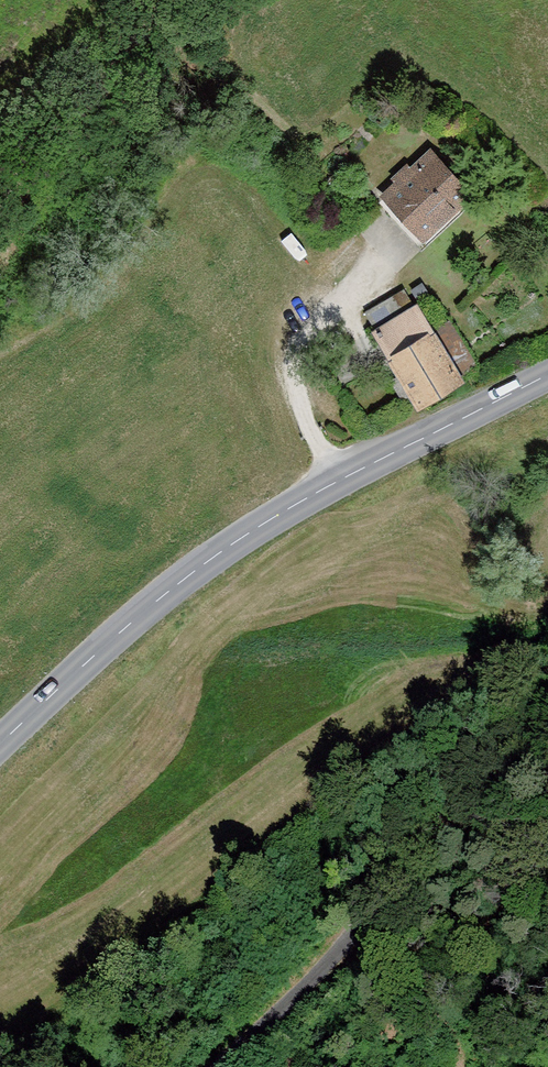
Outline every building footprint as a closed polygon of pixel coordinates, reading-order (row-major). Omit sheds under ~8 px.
[(431,147),(379,193),(422,240),(473,194),(431,147)] [(419,303),(373,332),(419,407),(465,379),(419,303)]
